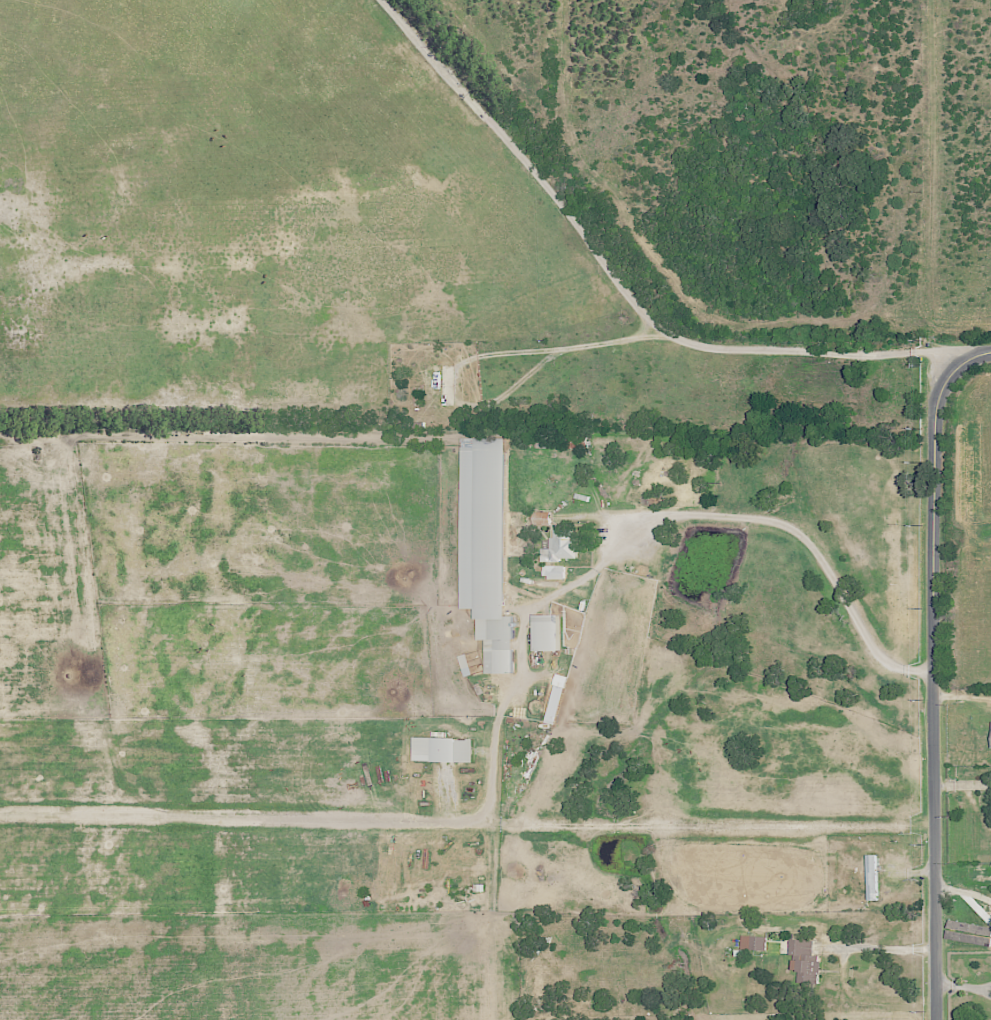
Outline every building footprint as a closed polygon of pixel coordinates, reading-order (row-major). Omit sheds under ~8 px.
[(508,437),(462,437),(461,608),(477,608),(477,640),(486,640),(486,673),(514,673),(514,615),(507,615),(508,437)] [(577,529),(555,529),(555,537),(549,537),(549,561),(562,562),(562,558),(576,558),(577,529)] [(566,578),(566,564),(544,565),(544,578),(566,578)] [(534,614),(535,651),(561,650),(560,614),(534,614)] [(459,655),(465,676),(473,674),(467,653),(459,655)] [(545,721),(555,724),(569,676),(558,673),(545,721)] [(474,737),(414,737),(413,761),(474,761),(474,737)] [(878,854),(868,855),(869,900),(879,900),(878,854)] [(742,950),(767,951),(768,936),(743,935),(742,950)]
